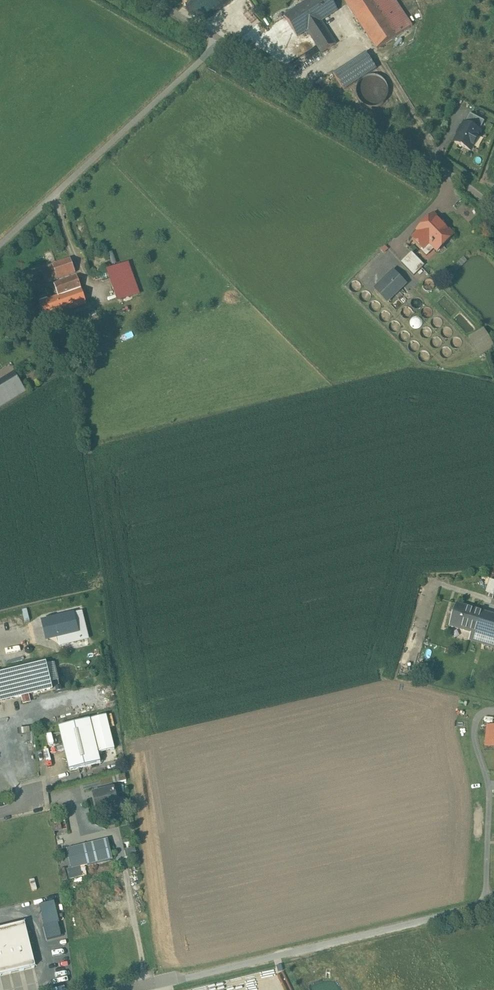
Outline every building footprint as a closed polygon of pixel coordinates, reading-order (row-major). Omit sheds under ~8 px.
[(284,16),(297,36),(307,30),(321,53),(335,44),(320,20),(337,9),(331,0),(309,0),(284,16)] [(374,0),(345,0),(377,49),(397,35),(374,0)] [(394,0),(374,0),(397,35),(411,26),(394,0)] [(366,53),(334,74),(344,90),(376,68),(366,53)] [(387,98),(388,91),(387,85),(383,80),(378,77),(372,76),(366,77),(361,81),(357,86),(356,92),(357,98),(361,103),(366,107),(372,108),(379,106),(384,103),(387,98)] [(470,114),(465,124),(479,131),(484,121),(470,114)] [(479,131),(465,124),(464,123),(455,142),(471,150),(480,132),(479,131)] [(453,235),(433,215),(417,230),(419,231),(413,237),(423,248),(429,242),(437,250),(453,235)] [(410,253),(401,262),(409,270),(418,262),(410,253)] [(70,260),(52,266),(57,279),(75,273),(70,260)] [(418,262),(409,270),(413,275),(422,266),(418,262)] [(129,264),(110,271),(120,299),(139,292),(129,264)] [(393,271),(375,289),(387,301),(405,283),(393,271)] [(76,278),(54,285),(58,297),(80,289),(76,278)] [(58,297),(42,303),(47,318),(86,304),(80,289),(58,297)] [(468,337),(479,356),(484,353),(493,347),(483,328),(468,337)] [(0,387),(0,403),(22,389),(17,382),(15,378),(0,387)] [(477,609),(456,602),(449,625),(470,632),(477,609)] [(477,609),(470,632),(493,640),(493,615),(477,609)] [(41,621),(46,641),(79,633),(74,613),(41,621)] [(470,632),(467,641),(493,649),(493,646),(493,640),(470,632)] [(0,675),(0,701),(9,699),(21,696),(52,689),(46,664),(0,675)] [(90,718),(59,726),(70,770),(101,763),(90,718)] [(111,785),(99,788),(100,792),(93,794),(97,811),(118,806),(114,789),(112,790),(111,785)] [(108,839),(73,847),(78,867),(112,858),(108,839)] [(39,904),(46,939),(63,935),(55,900),(39,904)] [(34,967),(23,923),(0,929),(0,976),(34,967)]
